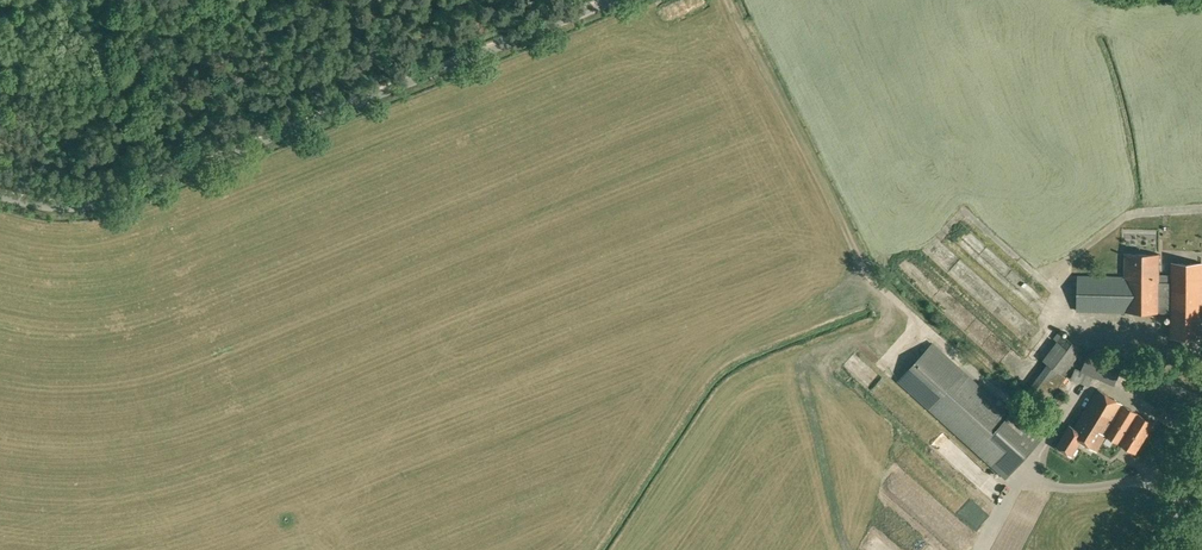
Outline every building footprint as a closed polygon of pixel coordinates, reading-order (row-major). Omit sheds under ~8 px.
[(1201,338),(1201,263),(1171,262),(1171,275),(1158,274),(1159,254),(1124,253),(1124,277),(1078,276),(1077,310),(1171,313),(1171,338),(1201,338)] [(1044,405),(1066,377),(1063,374),(1081,350),(1057,332),(1052,339),(1057,342),(1043,360),(1048,363),(1026,392),(1044,405)] [(933,343),(898,381),(929,410),(992,467),(1001,474),(1005,478),(1012,470),(1041,438),(1012,412),(1010,414),(964,372),(933,343)] [(1123,364),(1090,350),(1081,370),(1075,368),(1071,377),(1080,381),(1084,372),(1114,385),(1123,364)] [(1135,454),(1154,423),(1098,388),(1074,427),(1070,425),(1056,446),(1071,456),(1081,441),(1095,450),(1105,435),(1119,444),(1135,454)]
